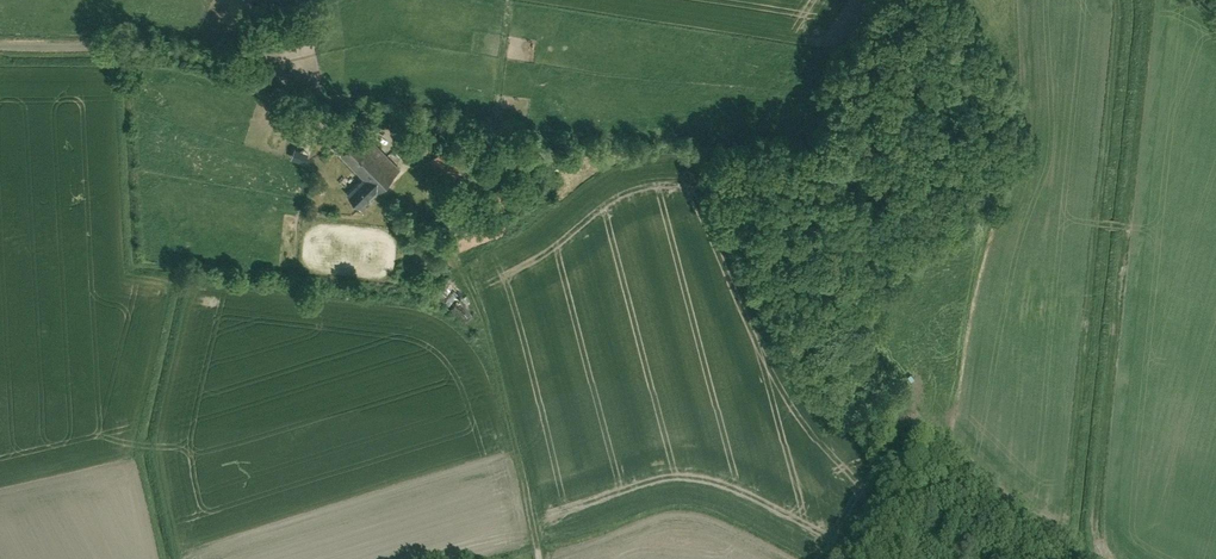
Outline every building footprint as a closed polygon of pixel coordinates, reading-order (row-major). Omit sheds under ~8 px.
[(355,143),(340,159),(361,181),(348,194),(362,211),(393,182),(355,143)] [(444,144),(430,163),(455,181),(469,162),(444,144)] [(307,162),(311,150),(295,145),(291,157),(307,162)]
